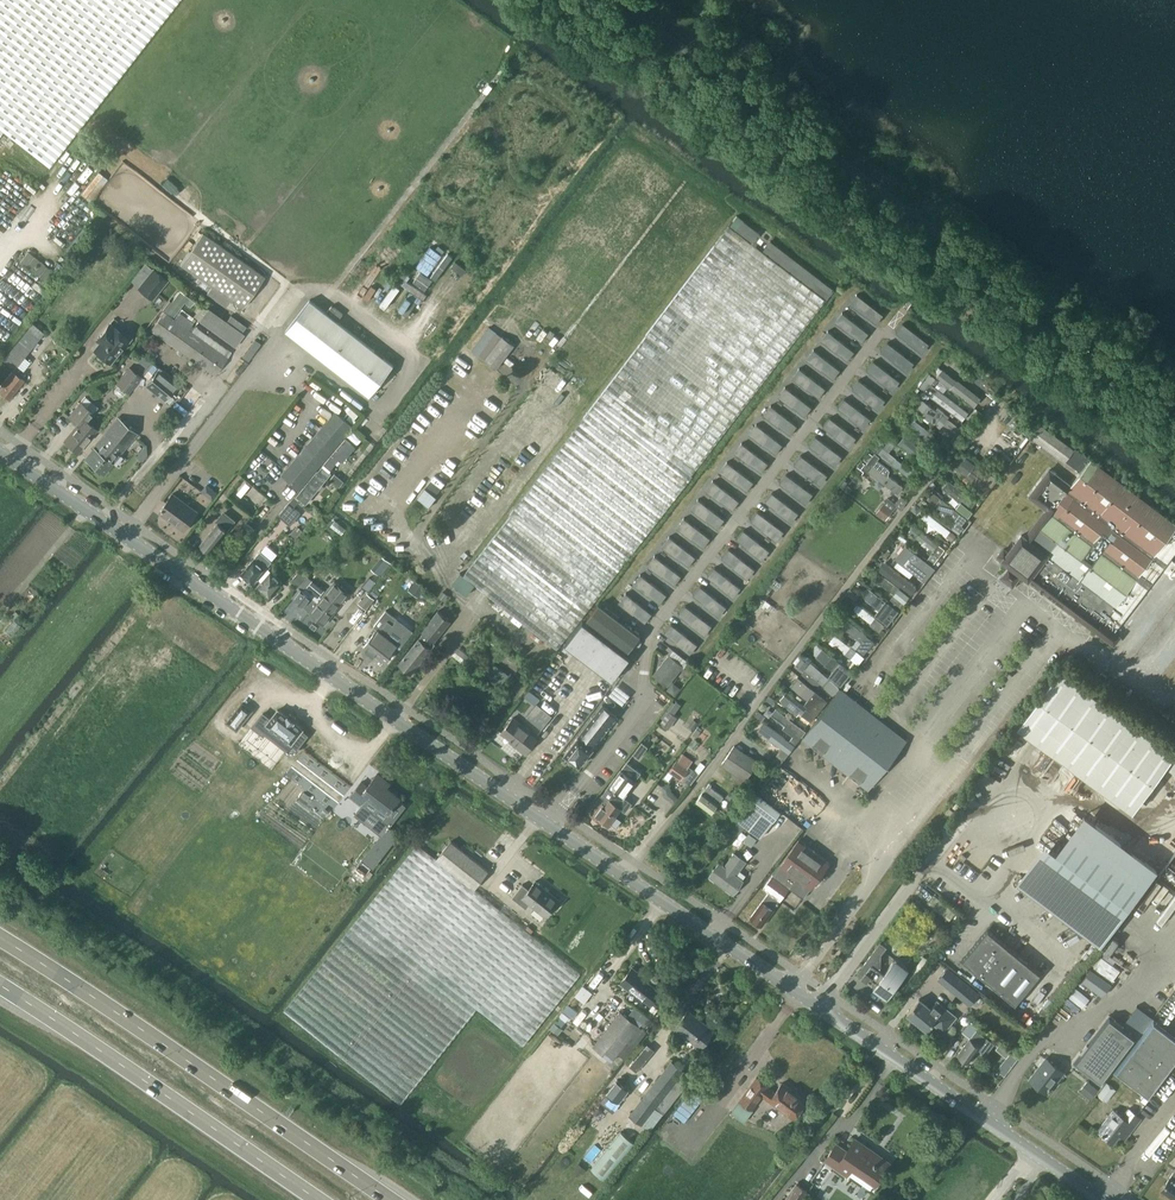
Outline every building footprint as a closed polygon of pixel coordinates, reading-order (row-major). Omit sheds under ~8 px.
[(2,132),(47,168),(83,123),(178,0),(0,0),(0,134),(2,132)] [(559,646),(562,642),(825,298),(729,225),(698,264),(616,374),(596,400),(463,574),(559,646)] [(201,228),(179,259),(210,280),(206,287),(227,301),(232,295),(244,303),(265,272),(201,228)] [(26,250),(18,260),(24,264),(32,254),(26,250)] [(32,254),(24,264),(30,269),(38,259),(32,254)] [(38,259),(30,269),(37,274),(44,264),(38,259)] [(44,264),(37,274),(44,279),(51,269),(44,264)] [(167,279),(153,267),(138,286),(152,297),(167,279)] [(189,303),(192,298),(179,288),(165,308),(173,314),(183,299),(189,303)] [(286,330),(370,397),(394,366),(311,300),(286,330)] [(866,316),(846,301),(841,307),(861,323),(866,316)] [(164,310),(151,328),(215,373),(230,352),(194,326),(192,329),(164,310)] [(203,313),(199,319),(236,344),(239,339),(203,313)] [(833,318),(828,325),(848,340),(853,333),(833,318)] [(30,321),(1,358),(12,367),(41,331),(30,321)] [(121,331),(110,322),(95,340),(99,343),(93,350),(111,364),(131,337),(125,331),(121,331)] [(496,331),(489,326),(470,351),(477,356),(496,331)] [(515,345),(503,335),(484,361),(496,370),(515,345)] [(820,335),(815,342),(835,357),(840,350),(820,335)] [(255,338),(242,356),(248,360),(261,342),(255,338)] [(919,356),(901,342),(896,349),(914,363),(919,356)] [(807,352),(802,359),(822,374),(827,367),(807,352)] [(906,373),(888,359),(883,366),(901,380),(906,373)] [(934,363),(927,370),(929,371),(936,377),(950,388),(974,406),(981,397),(957,378),(956,380),(942,369),(934,363)] [(128,391),(141,375),(129,366),(117,382),(118,383),(115,387),(116,390),(121,394),(124,394),(127,390),(128,391)] [(146,384),(164,399),(176,384),(158,369),(146,384)] [(794,369),(789,376),(809,391),(814,385),(794,369)] [(0,386),(0,391),(9,398),(24,380),(12,370),(0,386)] [(918,386),(962,420),(968,411),(931,383),(936,377),(929,371),(918,386)] [(892,390),(875,376),(870,383),(887,396),(892,390)] [(781,386),(776,393),(796,408),(801,401),(781,386)] [(879,407),(861,393),(856,400),(874,414),(879,407)] [(922,398),(914,408),(939,427),(947,417),(941,413),(944,410),(937,405),(935,408),(922,398)] [(69,415),(78,423),(64,440),(78,451),(97,428),(87,420),(94,411),(81,401),(69,415)] [(768,403),(763,410),(783,425),(788,419),(768,403)] [(352,424),(335,410),(281,473),(298,488),(352,424)] [(866,424),(848,411),(843,417),(860,431),(866,424)] [(906,413),(900,420),(936,450),(943,441),(906,413)] [(117,416),(84,456),(103,472),(137,432),(117,416)] [(755,421),(750,427),(770,443),(775,436),(755,421)] [(996,555),(1114,645),(1121,635),(1116,631),(1174,553),(1174,522),(1093,460),(1090,458),(1075,447),(1074,448),(1039,423),(1030,436),(1064,461),(1066,460),(1080,471),(1071,483),(1049,467),(1027,496),(1049,512),(1029,537),(1021,531),(1008,549),(1003,545),(996,555)] [(853,441),(835,427),(830,434),(848,447),(853,441)] [(927,453),(904,434),(898,442),(921,461),(927,453)] [(356,446),(346,437),(324,463),(331,469),(339,458),(343,461),(356,446)] [(742,437),(737,444),(757,459),(762,452),(742,437)] [(878,453),(910,477),(915,471),(889,452),(896,442),(890,438),(883,447),(878,453)] [(839,458),(822,445),(817,451),(834,465),(839,458)] [(880,456),(875,452),(863,467),(898,493),(903,486),(874,464),(880,456)] [(975,464),(961,452),(951,465),(982,489),(988,482),(971,469),(975,464)] [(729,454),(724,460),(744,476),(749,469),(729,454)] [(826,475),(809,461),(804,468),(821,482),(826,475)] [(330,471),(331,469),(324,463),(318,470),(317,469),(296,495),(306,503),(331,472),(330,471)] [(716,471),(711,477),(731,493),(736,486),(716,471)] [(344,481),(335,473),(330,479),(339,486),(344,481)] [(813,493),(795,479),(790,486),(808,499),(813,493)] [(976,501),(948,479),(942,487),(970,509),(976,501)] [(218,493),(206,484),(201,491),(213,500),(218,493)] [(703,488),(698,494),(718,510),(723,503),(703,488)] [(169,517),(183,527),(196,511),(172,492),(158,511),(168,518),(169,517)] [(800,509),(783,495),(778,502),(795,516),(800,509)] [(299,500),(294,496),(279,514),(290,523),(300,511),(294,507),(299,500)] [(967,518),(940,496),(934,503),(961,525),(967,518)] [(893,510),(883,503),(876,512),(886,519),(893,510)] [(690,504),(685,511),(705,526),(710,520),(690,504)] [(236,520),(224,510),(215,521),(217,522),(200,544),(210,552),(236,520)] [(954,531),(926,510),(922,516),(949,537),(954,531)] [(787,526),(769,512),(764,519),(782,533),(787,526)] [(332,520),(329,525),(341,534),(345,530),(332,520)] [(677,521),(672,528),(692,543),(697,537),(677,521)] [(938,544),(914,524),(909,530),(933,550),(927,558),(933,563),(945,548),(939,543),(938,544)] [(774,543),(756,529),(751,536),(769,550),(774,543)] [(664,538),(659,545),(679,560),(684,553),(664,538)] [(935,567),(905,544),(897,554),(912,566),(909,569),(924,581),(935,567)] [(763,562),(743,546),(738,553),(758,569),(763,562)] [(271,560),(259,550),(240,573),(252,583),(271,560)] [(651,556),(645,562),(665,578),(671,571),(651,556)] [(885,561),(879,569),(910,594),(910,595),(917,587),(885,561)] [(730,563),(725,569),(745,585),(750,578),(730,563)] [(308,573),(301,567),(292,578),(299,585),(308,573)] [(271,570),(258,586),(270,595),(283,580),(271,570)] [(475,584),(460,572),(451,584),(467,595),(475,584)] [(638,572),(633,579),(653,595),(658,588),(638,572)] [(907,594),(882,574),(877,580),(894,593),(890,598),(900,606),(904,601),(903,600),(907,594)] [(370,577),(362,587),(368,591),(376,582),(370,577)] [(303,589),(333,612),(345,596),(330,584),(321,595),(319,594),(324,588),(312,579),(303,589)] [(425,588),(415,580),(408,590),(418,597),(425,588)] [(737,595),(717,580),(712,586),(732,602),(737,595)] [(333,612),(303,589),(298,585),(297,587),(298,588),(293,596),(310,610),(309,611),(324,623),(333,612)] [(868,587),(864,592),(865,598),(879,609),(875,614),(888,624),(899,610),(868,587)] [(625,589),(619,596),(639,612),(645,605),(625,589)] [(360,604),(359,604),(366,610),(374,599),(368,594),(360,604)] [(724,612),(704,597),(698,603),(718,619),(724,612)] [(585,620),(628,652),(641,634),(599,602),(585,620)] [(885,624),(859,604),(854,610),(870,622),(869,623),(879,631),(885,624)] [(411,673),(428,651),(435,642),(433,641),(437,636),(432,633),(440,623),(442,624),(447,617),(437,609),(423,627),(425,628),(398,663),(411,673)] [(385,635),(379,630),(387,620),(392,624),(396,619),(385,610),(373,626),(376,629),(363,647),(370,653),(373,650),(386,660),(402,638),(390,629),(385,635)] [(711,629),(691,613),(686,620),(706,636),(711,629)] [(874,640),(846,617),(840,624),(861,641),(856,647),(864,654),(874,640)] [(583,621),(566,644),(612,679),(629,657),(583,621)] [(677,631),(672,637),(692,653),(698,646),(677,631)] [(863,656),(835,634),(830,640),(852,657),(845,664),(852,669),(863,656)] [(851,671),(823,649),(818,655),(835,668),(829,675),(841,684),(851,671)] [(682,666),(669,655),(654,674),(668,685),(682,666)] [(801,657),(795,663),(802,670),(808,663),(801,657)] [(839,686),(811,661),(801,672),(813,683),(819,684),(820,682),(833,693),(839,686)] [(696,667),(689,662),(684,668),(691,674),(696,667)] [(1133,809),(1166,764),(1174,770),(1174,755),(1173,754),(1174,752),(1174,749),(1061,666),(1018,725),(1133,809)] [(797,676),(790,684),(808,699),(804,704),(816,714),(827,700),(797,676)] [(529,690),(524,696),(535,705),(540,699),(529,690)] [(909,743),(844,690),(805,738),(870,791),(909,743)] [(816,714),(790,694),(788,693),(783,699),(784,700),(784,705),(797,716),(800,712),(811,721),(816,714)] [(675,701),(659,723),(667,729),(676,717),(673,714),(680,704),(675,701)] [(242,703),(228,722),(237,729),(252,710),(242,703)] [(617,716),(603,704),(564,753),(579,765),(617,716)] [(775,708),(770,714),(784,725),(782,728),(792,736),(789,740),(794,744),(805,730),(775,708)] [(263,713),(253,726),(264,734),(265,732),(287,749),(285,751),(288,752),(290,753),(293,753),(295,752),(297,751),(299,749),(297,747),(307,735),(301,730),(303,729),(294,722),(295,721),(288,715),(287,716),(278,709),(270,719),(263,713)] [(531,731),(513,717),(501,732),(516,743),(515,745),(525,753),(537,738),(529,733),(531,731)] [(693,719),(688,726),(693,729),(698,722),(693,719)] [(764,721),(758,729),(788,752),(794,744),(789,740),(764,721)] [(701,730),(697,728),(692,735),(696,737),(701,730)] [(641,742),(632,754),(638,758),(647,746),(641,742)] [(746,778),(757,760),(733,745),(721,763),(746,778)] [(699,773),(689,765),(692,760),(683,753),(677,760),(677,759),(665,776),(670,780),(674,774),(681,778),(690,785),(690,784),(699,773)] [(602,794),(621,807),(625,810),(631,801),(620,793),(634,774),(623,766),(602,794)] [(361,781),(350,795),(362,804),(354,815),(382,837),(406,805),(399,800),(401,797),(388,787),(391,783),(377,772),(368,785),(361,781)] [(695,800),(710,812),(723,797),(710,786),(712,784),(710,783),(695,800)] [(729,792),(725,797),(730,800),(734,795),(729,792)] [(621,807),(602,794),(602,793),(593,805),(596,807),(590,815),(602,823),(603,820),(608,824),(621,807)] [(759,793),(738,819),(761,836),(774,820),(781,810),(759,793)] [(951,817),(955,811),(950,807),(945,812),(951,817)] [(748,833),(743,841),(751,847),(756,839),(748,833)] [(830,862),(808,846),(799,839),(764,887),(769,892),(751,917),(762,925),(774,909),(797,878),(811,888),(830,862)] [(288,1003),(287,1011),(405,1098),(407,1099),(478,1011),(522,1046),(525,1048),(580,973),(473,888),(487,870),(450,840),(436,858),(416,842),(288,1003)] [(720,862),(717,866),(710,875),(733,893),(743,880),(736,874),(746,861),(735,852),(725,866),(720,862)] [(518,902),(522,897),(545,916),(558,899),(549,891),(548,892),(544,888),(544,887),(543,886),(542,884),(538,881),(537,881),(535,880),(528,888),(522,883),(511,896),(518,902)] [(951,918),(956,912),(933,894),(929,900),(951,918)] [(1016,1003),(1040,973),(988,930),(964,960),(1016,1003)] [(860,970),(864,973),(862,975),(872,982),(874,980),(878,982),(874,988),(886,998),(908,969),(882,950),(885,946),(881,943),(861,969),(860,969),(860,970)] [(1082,980),(1103,995),(1113,983),(1112,982),(1120,970),(1102,956),(1093,969),(1091,968),(1082,980)] [(650,1003),(660,990),(643,977),(644,975),(632,967),(621,982),(632,991),(633,989),(650,1003)] [(948,967),(938,979),(964,999),(974,988),(948,967)] [(907,1013),(919,1022),(927,1029),(933,1022),(944,1031),(956,1016),(937,1000),(931,1007),(920,998),(907,1013)] [(675,1027),(701,1047),(714,1030),(688,1010),(675,1027)] [(639,1026),(620,1011),(593,1045),(613,1060),(639,1026)] [(1136,1036),(1108,1013),(1071,1060),(1099,1082),(1136,1036)] [(1153,1020),(1115,1071),(1149,1097),(1174,1062),(1174,1036),(1153,1020)] [(563,1028),(554,1021),(549,1027),(558,1034),(563,1028)] [(970,1037),(958,1054),(968,1062),(979,1048),(986,1054),(994,1043),(977,1029),(979,1026),(971,1021),(963,1031),(970,1037)] [(1001,1043),(997,1049),(1008,1057),(1012,1052),(1001,1043)] [(1047,1058),(1031,1079),(1046,1091),(1049,1088),(1050,1089),(1051,1087),(1051,1086),(1063,1071),(1047,1058)] [(630,1114),(650,1130),(686,1084),(678,1077),(683,1070),(672,1061),(630,1114)] [(740,1099),(752,1108),(762,1093),(794,1117),(806,1100),(782,1082),(775,1092),(768,1086),(768,1085),(757,1076),(740,1099)] [(607,1093),(618,1101),(629,1087),(618,1078),(607,1093)] [(1106,1082),(1100,1089),(1110,1096),(1115,1089),(1106,1082)] [(1092,1085),(1084,1095),(1089,1099),(1097,1089),(1092,1085)] [(754,1109),(752,1108),(740,1099),(731,1111),(745,1121),(754,1109)] [(1120,1114),(1114,1109),(1098,1130),(1113,1142),(1129,1121),(1134,1126),(1141,1117),(1129,1108),(1128,1108),(1125,1106),(1120,1114)] [(606,1180),(636,1143),(621,1131),(591,1168),(606,1180)] [(873,1153),(874,1151),(855,1138),(847,1150),(837,1143),(825,1160),(846,1175),(847,1174),(846,1174),(851,1167),(875,1183),(889,1164),(873,1153)] [(1161,1188),(1174,1198),(1174,1169),(1161,1188)] [(808,1191),(797,1183),(785,1199),(802,1199),(808,1191)]
